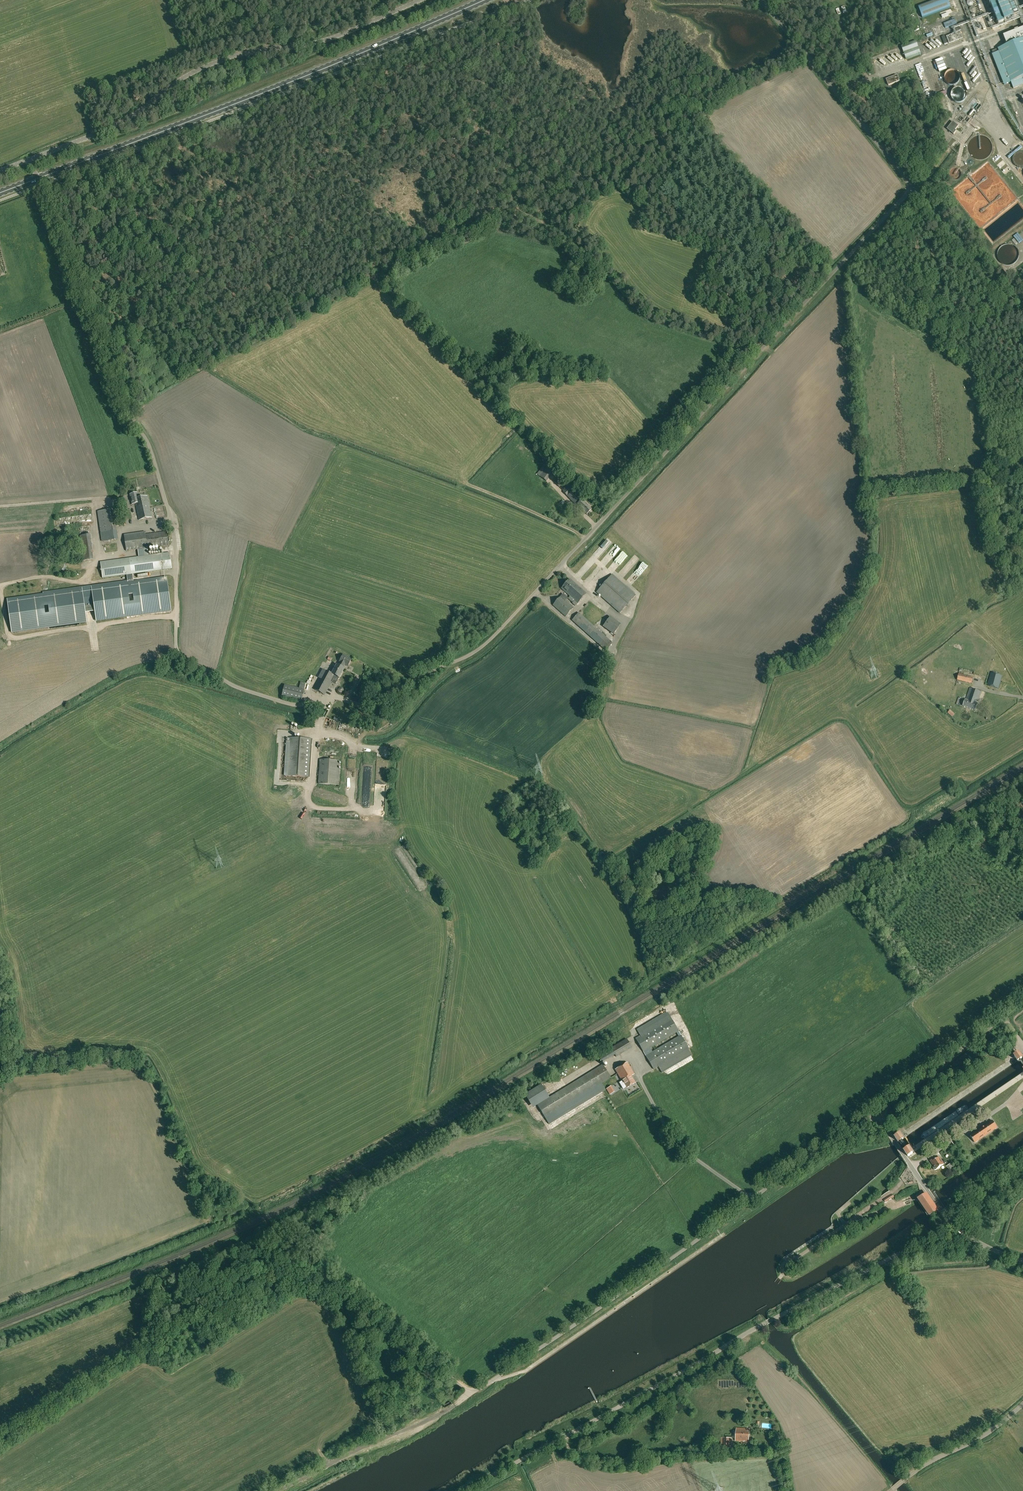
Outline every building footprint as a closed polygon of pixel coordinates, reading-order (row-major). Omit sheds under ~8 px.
[(951,7),(948,0),(936,0),(918,7),(922,18),(951,7)] [(999,24),(1013,19),(1019,16),(1013,0),(996,0),(990,2),(999,24)] [(934,28),(926,30),(929,38),(936,35),(934,28)] [(1022,37),(1022,28),(1003,36),(1007,44),(1022,37)] [(963,38),(960,31),(946,37),(949,44),(963,38)] [(1003,46),(1002,44),(997,46),(998,49),(997,49),(998,51),(1010,82),(1011,82),(1013,88),(1022,85),(1022,39),(1003,46)] [(921,54),(916,41),(901,46),(906,59),(921,54)] [(970,44),(962,48),(968,63),(976,59),(970,44)] [(894,57),(901,55),(899,48),(892,50),(894,57)] [(993,53),(991,54),(1004,84),(1010,82),(998,51),(993,53)] [(922,78),(926,76),(922,64),(917,65),(922,78)] [(899,81),(897,75),(886,79),(888,85),(899,81)] [(953,90),(955,91),(959,86),(956,85),(958,82),(953,79),(949,84),(954,87),(953,90)] [(981,120),(986,113),(981,109),(976,116),(981,120)] [(976,127),(981,121),(975,117),(970,123),(976,127)] [(958,126),(953,121),(947,129),(954,134),(956,131),(955,130),(958,126)] [(1022,152),(1020,152),(1019,152),(1017,152),(1016,153),(1015,154),(1014,155),(1014,156),(1013,158),(1013,159),(1013,160),(1014,162),(1014,163),(1015,164),(1016,165),(1017,166),(1019,166),(1020,166),(1022,166),(1022,152)] [(545,463),(537,474),(547,481),(556,468),(549,463),(548,464),(545,463)] [(553,481),(559,487),(566,481),(560,474),(553,481)] [(574,504),(581,497),(574,490),(567,481),(560,488),(563,491),(563,492),(574,504)] [(136,507),(140,506),(149,505),(147,496),(138,498),(137,493),(130,494),(132,504),(135,504),(136,507)] [(586,514),(591,509),(582,500),(578,504),(581,508),(580,509),(586,514)] [(140,506),(136,507),(139,520),(152,517),(149,505),(140,506)] [(97,511),(102,541),(118,539),(114,509),(97,511)] [(145,532),(124,535),(125,543),(124,543),(124,547),(126,547),(126,551),(138,549),(143,549),(148,548),(146,535),(145,532)] [(167,532),(146,535),(148,548),(169,545),(167,532)] [(88,541),(87,535),(80,536),(83,561),(91,560),(88,541)] [(149,556),(144,557),(139,557),(127,559),(129,574),(172,568),(170,553),(149,556)] [(129,574),(127,559),(111,561),(114,576),(129,574)] [(111,561),(100,563),(103,578),(114,576),(111,561)] [(596,592),(620,613),(635,595),(612,575),(596,592)] [(171,611),(166,577),(91,588),(96,621),(171,611)] [(575,600),(572,603),(575,606),(586,594),(570,579),(561,588),(575,600)] [(87,623),(82,588),(7,599),(12,633),(87,623)] [(566,617),(573,608),(560,597),(553,605),(566,617)] [(612,643),(579,612),(572,620),(606,651),(612,643)] [(613,634),(617,629),(606,621),(603,626),(613,634)] [(351,659),(343,655),(338,665),(343,668),(345,665),(348,666),(351,659)] [(344,669),(343,668),(338,665),(337,665),(332,673),(339,678),(344,669)] [(319,678),(313,689),(324,695),(332,682),(336,684),(339,678),(323,669),(318,678),(319,678)] [(1002,676),(991,673),(987,685),(998,688),(1002,676)] [(301,702),(304,689),(284,685),(281,697),(301,702)] [(970,688),(966,699),(965,699),(963,706),(975,710),(977,704),(981,692),(970,688)] [(359,708),(355,720),(361,722),(366,710),(359,708)] [(311,739),(289,737),(287,776),(309,777),(311,739)] [(338,785),(339,760),(320,759),(318,784),(338,785)] [(671,1017),(635,1038),(646,1056),(653,1052),(650,1048),(679,1031),(671,1017)] [(653,1052),(646,1056),(654,1069),(689,1049),(681,1035),(653,1052)] [(616,1057),(631,1047),(626,1039),(611,1048),(616,1057)] [(600,1060),(613,1053),(610,1048),(597,1056),(600,1060)] [(1019,1052),(1013,1056),(1017,1061),(1022,1057),(1019,1052)] [(633,1078),(632,1078),(631,1076),(634,1074),(627,1062),(615,1070),(623,1082),(627,1088),(635,1083),(635,1082),(633,1078)] [(603,1065),(537,1105),(547,1121),(603,1087),(601,1084),(611,1078),(603,1065)] [(993,1121),(970,1136),(975,1142),(997,1127),(993,1121)] [(900,1133),(894,1137),(898,1144),(905,1139),(900,1133)] [(910,1147),(903,1151),(908,1157),(914,1153),(910,1147)] [(930,1161),(934,1166),(933,1167),(933,1168),(933,1169),(934,1169),(934,1170),(935,1170),(936,1170),(944,1164),(939,1157),(934,1161),(933,1159),(932,1159),(931,1160),(930,1161)] [(952,1175),(957,1172),(955,1170),(956,1169),(954,1167),(952,1168),(949,1165),(946,1167),(949,1171),(950,1173),(952,1175)] [(939,1210),(927,1193),(917,1199),(929,1216),(939,1210)] [(892,1195),(884,1201),(886,1203),(894,1198),(892,1195)] [(736,1428),(735,1441),(749,1441),(749,1429),(736,1428)] [(732,1443),(732,1438),(721,1438),(721,1448),(732,1448),(732,1443)]
